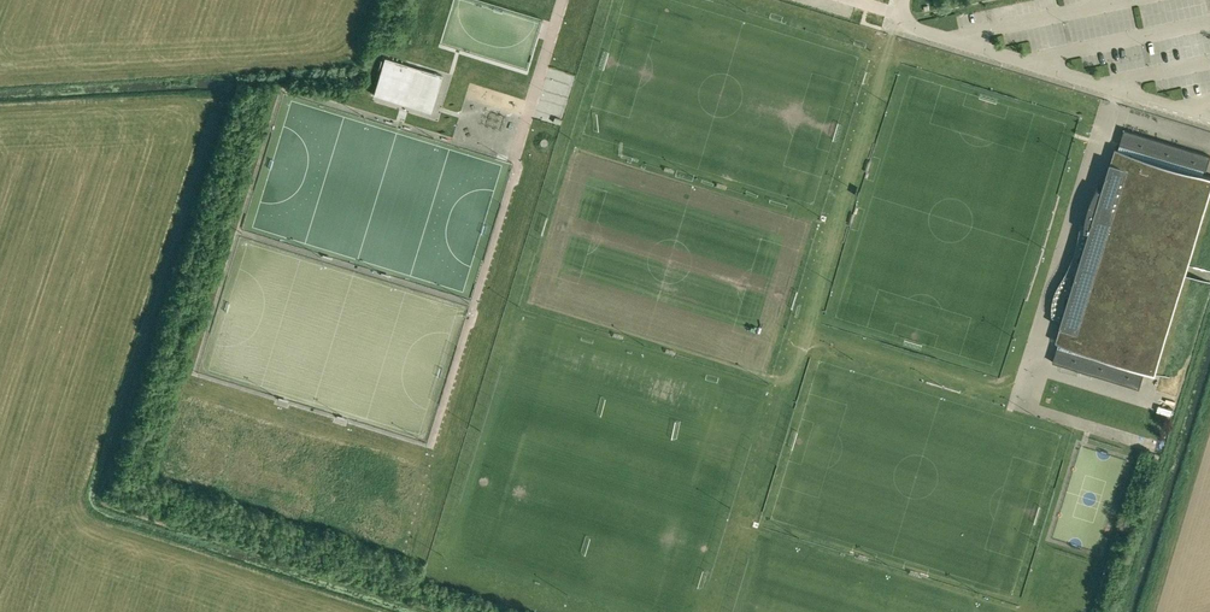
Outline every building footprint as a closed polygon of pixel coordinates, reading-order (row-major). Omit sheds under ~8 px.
[(492,69),(521,71),(523,49),(494,46),(492,69)] [(376,87),(373,94),(374,95),(377,88),(433,105),(443,75),(385,58),(376,87)] [(502,74),(500,87),(514,88),(516,76),(502,74)] [(1052,362),(1139,389),(1144,373),(1142,373),(1143,369),(1161,374),(1170,377),(1170,376),(1152,371),(1182,275),(1209,283),(1209,282),(1182,274),(1185,264),(1209,272),(1209,271),(1185,263),(1209,183),(1209,177),(1202,175),(1204,171),(1206,172),(1209,158),(1209,156),(1124,129),(1119,145),(1104,197),(1097,195),(1090,217),(1087,216),(1087,215),(1086,215),(1086,217),(1085,218),(1085,219),(1085,220),(1085,222),(1085,223),(1084,224),(1084,226),(1084,227),(1084,228),(1084,229),(1084,231),(1085,231),(1092,233),(1058,347),(1057,347),(1052,362)]
